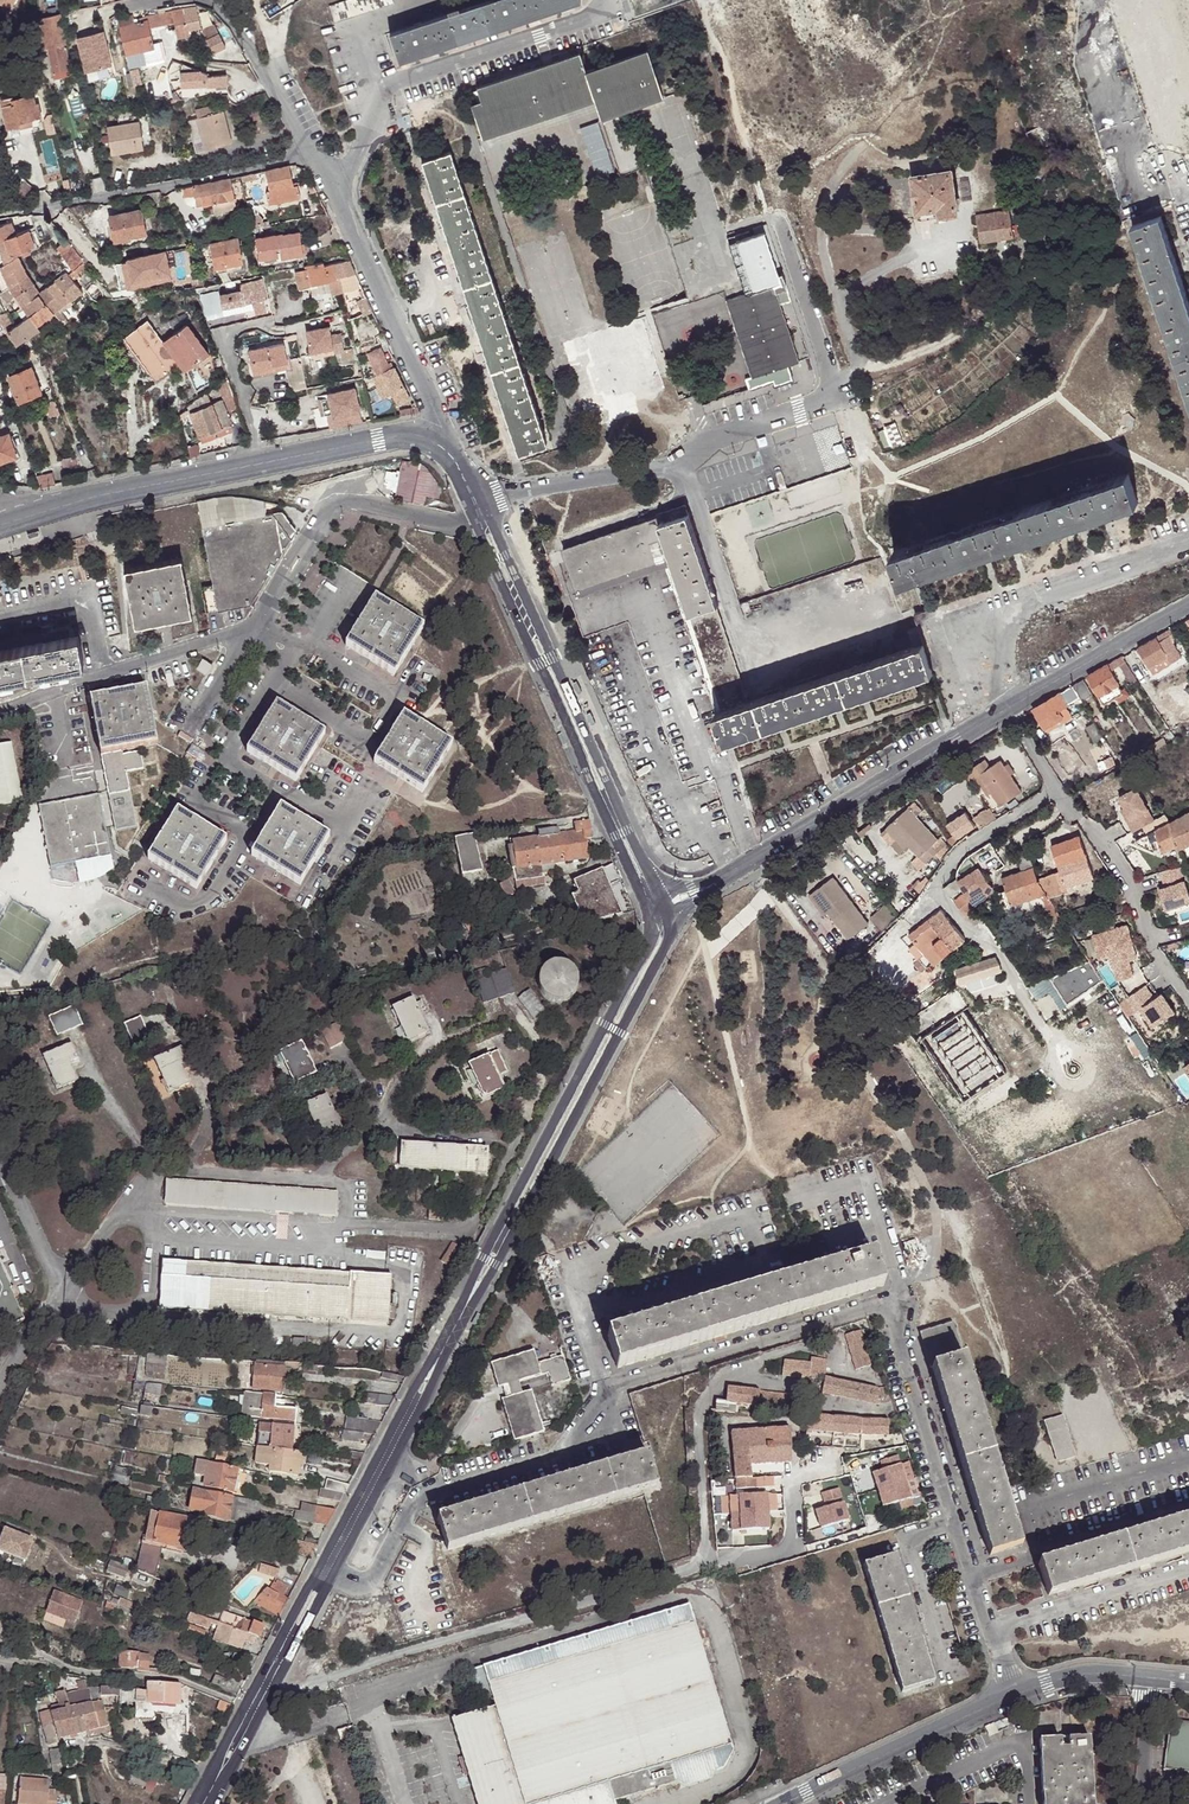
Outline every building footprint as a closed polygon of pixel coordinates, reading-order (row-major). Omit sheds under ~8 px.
[(13,1),(11,0),(0,0),(0,5),(10,9),(13,1)] [(330,9),(335,25),(394,5),(392,0),(355,0),(330,9)] [(390,33),(399,63),(580,3),(579,0),(490,0),(390,33)] [(182,9),(157,15),(159,26),(172,23),(176,39),(187,37),(186,31),(198,29),(194,8),(182,9)] [(47,48),(63,44),(57,15),(38,18),(45,48),(47,48)] [(131,15),(118,18),(126,55),(142,51),(152,49),(147,28),(145,21),(144,21),(142,22),(141,17),(132,19),(131,15)] [(143,17),(144,21),(145,21),(147,28),(159,26),(157,15),(143,17)] [(213,27),(201,33),(211,54),(224,48),(213,27)] [(104,32),(78,39),(87,72),(113,65),(104,32)] [(65,44),(63,44),(47,48),(52,77),(71,74),(65,44)] [(126,55),(128,67),(144,63),(142,51),(126,55)] [(579,52),(476,87),(481,101),(471,104),(482,137),(596,100),(603,121),(606,120),(614,117),(664,101),(647,52),(585,72),(579,52)] [(200,72),(181,64),(180,72),(181,87),(207,86),(207,88),(227,87),(226,76),(207,77),(207,74),(200,72)] [(112,68),(97,71),(98,77),(113,74),(112,68)] [(130,83),(144,83),(145,68),(130,68),(130,83)] [(37,118),(40,117),(37,104),(34,104),(32,95),(13,100),(13,102),(2,106),(8,128),(19,126),(20,126),(21,122),(31,119),(34,119),(37,118)] [(193,111),(195,118),(224,111),(222,104),(193,111)] [(245,112),(248,122),(262,118),(259,108),(245,112)] [(224,111),(195,118),(204,149),(232,143),(224,111)] [(614,117),(606,120),(623,170),(631,167),(614,117)] [(20,126),(19,126),(20,128),(32,125),(32,124),(31,119),(21,122),(20,126)] [(111,154),(140,150),(143,149),(139,121),(107,126),(111,154)] [(596,178),(615,171),(598,122),(579,129),(596,178)] [(452,153),(422,163),(518,453),(548,443),(452,153)] [(951,163),(911,169),(912,176),(951,170),(951,163)] [(286,167),(264,171),(269,192),(270,199),(292,194),(291,188),(286,167)] [(936,215),(957,212),(951,170),(912,176),(917,209),(919,220),(936,218),(936,215)] [(229,179),(206,184),(208,193),(210,203),(233,199),(229,179)] [(820,183),(818,179),(808,182),(810,187),(820,183)] [(15,197),(18,200),(25,194),(15,184),(15,197)] [(206,184),(191,185),(193,195),(199,195),(208,193),(206,184)] [(270,199),(269,192),(264,193),(267,204),(298,197),(296,186),(291,188),(292,194),(270,199)] [(199,195),(201,205),(207,204),(210,203),(208,193),(199,195)] [(233,199),(210,203),(207,204),(209,213),(234,207),(233,199)] [(127,231),(128,237),(144,235),(140,209),(107,214),(109,225),(112,237),(122,236),(122,232),(127,231)] [(975,215),(980,241),(1013,236),(1014,237),(1032,234),(1030,222),(1025,223),(1025,219),(1016,220),(1017,224),(1012,225),(1010,209),(975,215)] [(1132,224),(1188,395),(1188,296),(1162,214),(1132,224)] [(15,233),(10,222),(0,225),(0,239),(4,238),(15,233)] [(10,255),(21,251),(33,246),(28,230),(15,233),(4,238),(7,244),(9,251),(10,255)] [(737,239),(754,290),(774,283),(781,280),(765,230),(737,239)] [(108,241),(128,237),(127,231),(122,232),(122,236),(112,237),(107,238),(108,241)] [(278,255),(279,259),(302,255),(298,232),(281,235),(281,232),(254,238),(258,258),(278,255)] [(5,258),(10,255),(9,251),(7,244),(4,238),(0,239),(0,260),(5,258)] [(230,269),(240,267),(235,238),(209,243),(214,272),(230,269)] [(70,268),(82,261),(64,239),(54,247),(69,267),(70,268)] [(172,280),(166,250),(116,260),(121,290),(172,280)] [(279,261),(279,259),(278,255),(258,258),(259,265),(279,261)] [(25,273),(16,256),(0,265),(0,268),(8,285),(25,273)] [(353,273),(347,259),(331,264),(335,278),(338,277),(353,273)] [(321,261),(303,265),(304,268),(292,271),(297,291),(310,289),(309,284),(326,280),(331,296),(341,293),(338,277),(335,278),(331,264),(322,265),(321,261)] [(72,270),(76,274),(85,267),(82,263),(72,270)] [(8,285),(0,268),(0,288),(1,290),(8,285)] [(32,284),(25,273),(8,285),(1,290),(0,291),(0,292),(4,298),(6,303),(16,296),(32,284)] [(81,292),(67,275),(65,273),(53,282),(68,301),(81,292)] [(353,273),(338,277),(341,293),(361,289),(353,273)] [(262,298),(266,298),(262,278),(240,283),(241,290),(219,295),(224,315),(246,309),(244,302),(251,301),(253,308),(255,315),(264,313),(262,298)] [(309,284),(310,289),(312,300),(331,296),(326,280),(309,284)] [(52,313),(68,301),(53,282),(37,293),(45,303),(52,313)] [(799,361),(774,283),(754,290),(726,299),(751,377),(787,365),(799,361)] [(22,305),(37,293),(32,284),(16,296),(18,300),(22,305)] [(45,303),(37,293),(22,305),(29,314),(45,303)] [(9,306),(18,300),(16,296),(6,303),(9,306)] [(356,302),(361,313),(371,309),(365,297),(356,302)] [(244,302),(246,309),(253,308),(251,301),(244,302)] [(36,325),(52,313),(45,303),(29,314),(36,325)] [(29,314),(22,305),(14,309),(22,320),(29,314)] [(162,311),(164,317),(178,313),(176,306),(162,311)] [(22,320),(14,309),(7,314),(14,325),(22,320)] [(4,312),(0,314),(0,324),(1,324),(6,331),(14,325),(7,314),(5,313),(4,312)] [(36,325),(29,314),(22,320),(14,325),(6,331),(16,344),(27,338),(24,333),(36,325)] [(377,322),(374,316),(368,318),(371,325),(377,322)] [(162,341),(147,322),(123,338),(150,375),(154,373),(163,366),(167,372),(169,371),(179,364),(162,341)] [(327,324),(305,330),(310,350),(332,344),(333,352),(342,350),(339,333),(329,335),(327,324)] [(184,325),(162,341),(179,364),(185,371),(186,370),(187,369),(206,356),(184,325)] [(247,348),(251,373),(286,367),(282,342),(247,348)] [(37,356),(34,349),(19,358),(21,363),(30,360),(37,356)] [(37,356),(30,360),(35,368),(41,366),(37,356)] [(318,370),(326,368),(323,357),(315,359),(318,370)] [(751,377),(744,379),(747,388),(772,381),(774,385),(792,380),(787,365),(751,377)] [(37,385),(35,379),(31,366),(8,376),(14,391),(17,400),(40,391),(37,385)] [(159,381),(170,374),(169,371),(167,372),(163,366),(154,373),(159,381)] [(393,368),(371,378),(378,391),(387,387),(391,395),(396,406),(408,400),(393,368)] [(154,373),(150,375),(157,383),(159,381),(154,373)] [(391,395),(387,387),(378,391),(382,399),(391,395)] [(182,392),(186,401),(194,396),(189,388),(182,392)] [(354,388),(326,394),(327,398),(330,414),(331,418),(359,413),(354,388)] [(17,400),(14,391),(10,392),(15,403),(19,402),(17,400)] [(187,405),(199,436),(231,423),(221,399),(214,402),(210,391),(187,405)] [(330,414),(327,398),(316,401),(319,417),(330,414)] [(399,410),(400,415),(419,412),(417,407),(399,410)] [(16,426),(12,413),(3,418),(4,419),(6,424),(8,429),(16,426)] [(359,413),(331,418),(333,427),(361,422),(359,413)] [(231,423),(199,436),(201,440),(232,428),(231,423)] [(14,455),(8,434),(0,437),(0,461),(9,459),(15,457),(14,455)] [(78,464),(75,456),(59,459),(60,468),(78,464)] [(425,467),(399,461),(393,489),(411,493),(414,479),(422,481),(425,467)] [(54,484),(49,469),(34,472),(40,485),(43,486),(54,484)] [(895,550),(905,580),(1138,502),(1128,472),(895,550)] [(824,486),(826,496),(835,494),(832,477),(816,479),(817,487),(824,486)] [(290,537),(272,513),(266,514),(263,502),(254,500),(246,498),(235,498),(221,498),(197,502),(218,609),(250,603),(290,537)] [(659,518),(566,549),(550,554),(554,566),(570,561),(580,591),(673,560),(723,711),(749,702),(718,607),(721,606),(687,506),(658,515),(659,518)] [(281,511),(272,513),(290,537),(295,531),(281,511)] [(178,559),(121,570),(132,626),(188,615),(178,559)] [(673,560),(580,591),(582,597),(585,596),(669,568),(717,712),(723,711),(673,560)] [(421,625),(372,596),(343,644),(392,674),(421,625)] [(750,601),(741,604),(745,615),(753,612),(750,601)] [(749,702),(723,711),(717,712),(727,742),(935,673),(925,643),(920,627),(910,631),(915,647),(749,702)] [(1172,628),(1155,637),(1159,641),(1174,632),(1172,628)] [(78,633),(22,643),(28,672),(83,662),(78,633)] [(1155,637),(1137,647),(1148,667),(1167,656),(1159,641),(1155,637)] [(0,647),(0,678),(28,672),(22,643),(0,647)] [(1122,656),(1107,665),(1110,670),(1120,664),(1125,661),(1122,656)] [(1167,656),(1148,667),(1151,673),(1171,662),(1167,656)] [(210,664),(201,659),(196,668),(206,673),(210,664)] [(1125,661),(1120,664),(1130,681),(1136,678),(1125,661)] [(1107,665),(1087,676),(1099,695),(1119,684),(1110,670),(1107,665)] [(1082,679),(1072,685),(1079,697),(1082,700),(1091,695),(1082,679)] [(102,752),(124,747),(158,740),(146,683),(91,695),(102,752)] [(1119,684),(1099,695),(1104,702),(1117,695),(1116,692),(1121,689),(1119,684)] [(1072,685),(1058,694),(1065,704),(1079,697),(1072,685)] [(1058,694),(1032,709),(1045,731),(1049,732),(1070,719),(1070,715),(1064,705),(1065,704),(1058,694)] [(323,731),(274,702),(245,751),(294,780),(323,731)] [(451,741),(402,712),(373,760),(422,790),(451,741)] [(1104,737),(1095,721),(1086,727),(1096,742),(1104,737)] [(1149,747),(1152,750),(1167,743),(1164,738),(1149,747)] [(201,762),(206,754),(191,745),(186,754),(201,762)] [(23,804),(11,747),(0,749),(0,808),(23,804)] [(125,751),(124,747),(102,752),(111,792),(132,788),(128,770),(146,766),(142,748),(125,751)] [(1122,765),(1130,762),(1131,761),(1126,751),(1117,756),(1119,758),(1122,765)] [(1108,765),(1112,771),(1122,765),(1119,758),(1108,765)] [(970,780),(973,778),(977,775),(987,768),(982,759),(964,772),(970,780)] [(977,775),(990,794),(998,806),(1019,792),(1009,776),(1003,766),(999,761),(987,768),(977,775)] [(1003,766),(1009,776),(1014,773),(1007,763),(1003,766)] [(986,797),(990,794),(977,775),(973,778),(986,797)] [(716,778),(703,782),(706,792),(719,788),(716,778)] [(1135,786),(1116,796),(1123,808),(1129,819),(1125,821),(1131,832),(1153,820),(1135,786)] [(132,788),(111,792),(117,827),(138,822),(132,788)] [(99,796),(74,800),(61,803),(39,807),(52,870),(76,865),(80,884),(83,884),(87,883),(92,882),(97,881),(99,879),(105,876),(109,873),(113,870),(99,796)] [(903,848),(898,842),(901,839),(907,844),(916,855),(909,862),(916,870),(936,852),(943,859),(950,851),(939,839),(937,841),(915,816),(920,811),(913,802),(879,833),(897,854),(903,848)] [(329,835),(280,805),(251,854),(300,883),(329,835)] [(989,808),(971,816),(975,827),(994,819),(989,808)] [(1119,810),(1125,821),(1129,819),(1123,808),(1119,810)] [(225,840),(176,810),(146,858),(195,888),(225,840)] [(1168,822),(1177,849),(1185,846),(1188,853),(1188,811),(1168,822)] [(946,824),(956,838),(974,826),(965,812),(946,824)] [(509,856),(510,863),(514,883),(542,878),(540,866),(586,858),(582,840),(588,839),(587,835),(589,834),(587,820),(573,822),(575,832),(554,836),(553,830),(538,832),(539,838),(512,842),(513,849),(514,854),(509,856)] [(1177,849),(1168,822),(1134,840),(1135,841),(1141,845),(1153,850),(1150,843),(1156,839),(1162,850),(1174,846),(1177,849)] [(472,835),(451,838),(454,847),(474,843),(472,835)] [(952,836),(946,840),(951,846),(956,842),(952,836)] [(1050,846),(1059,871),(1065,885),(1092,875),(1077,836),(1050,846)] [(901,839),(898,842),(903,848),(907,844),(901,839)] [(474,843),(454,847),(456,857),(476,852),(474,843)] [(1032,868),(1026,849),(1015,852),(1020,871),(1032,868)] [(476,852),(456,857),(458,866),(480,862),(476,852)] [(480,862),(458,866),(460,875),(481,871),(480,862)] [(578,923),(632,910),(612,864),(570,882),(575,894),(568,896),(575,911),(572,913),(578,923)] [(956,879),(962,888),(965,893),(973,904),(986,895),(982,888),(984,886),(986,878),(978,867),(956,879)] [(1160,871),(1165,886),(1158,889),(1165,910),(1188,901),(1188,896),(1184,881),(1182,881),(1177,867),(1163,871),(1160,871)] [(1032,868),(1020,871),(1001,877),(1005,889),(1010,904),(1045,895),(1036,878),(1032,868)] [(1059,871),(1053,873),(1060,894),(1067,891),(1065,885),(1059,871)] [(1053,873),(1036,878),(1045,895),(1049,899),(1060,894),(1053,873)] [(809,893),(820,909),(824,906),(828,911),(847,938),(867,924),(833,876),(809,893)] [(909,885),(916,892),(927,879),(924,876),(918,881),(916,879),(909,885)] [(542,878),(514,883),(514,887),(524,885),(525,889),(533,888),(533,884),(542,882),(542,878)] [(956,879),(943,887),(949,896),(962,888),(956,879)] [(506,899),(513,893),(505,882),(498,887),(506,899)] [(998,891),(1003,906),(1010,904),(1005,889),(998,891)] [(521,913),(513,893),(506,899),(510,915),(521,913)] [(973,904),(965,893),(953,901),(973,927),(983,920),(973,904)] [(1003,906),(1007,917),(1041,907),(1044,911),(1047,909),(1055,922),(1061,918),(1052,904),(1049,899),(1045,895),(1010,904),(1003,906)] [(934,965),(950,949),(963,939),(940,910),(909,936),(934,965)] [(1126,927),(1093,936),(1099,958),(1111,955),(1117,978),(1131,975),(1126,960),(1135,958),(1126,927)] [(1180,942),(1167,946),(1168,951),(1181,947),(1180,942)] [(995,957),(955,970),(960,985),(1002,972),(995,957)] [(1089,960),(1050,977),(1066,1003),(1102,979),(1089,960)] [(561,961),(554,962),(548,965),(543,969),(539,975),(538,983),(540,990),(543,996),(547,999),(553,1002),(560,1003),(567,1002),(573,998),(577,993),(580,986),(580,979),(578,973),(574,967),(568,963),(561,961)] [(474,979),(483,1004),(514,993),(505,968),(474,979)] [(1146,984),(1128,996),(1137,1009),(1141,1007),(1145,1004),(1158,1023),(1175,1011),(1163,992),(1155,997),(1146,984)] [(529,988),(516,997),(531,1017),(543,1008),(529,988)] [(406,1040),(425,1032),(416,1013),(423,1010),(418,999),(412,1003),(411,1000),(392,1009),(406,1040)] [(1158,1023),(1145,1004),(1141,1007),(1154,1026),(1158,1023)] [(74,1005),(48,1016),(56,1035),(82,1024),(74,1005)] [(140,1016),(123,1023),(133,1045),(150,1038),(140,1016)] [(328,1051),(345,1042),(335,1024),(319,1034),(328,1051)] [(280,1052),(293,1083),(316,1074),(302,1043),(280,1052)] [(42,1057),(55,1089),(74,1081),(68,1067),(72,1065),(70,1061),(74,1059),(68,1046),(42,1057)] [(167,1092),(186,1083),(180,1069),(183,1067),(181,1063),(185,1061),(179,1049),(153,1061),(167,1092)] [(468,1064),(483,1097),(501,1089),(496,1075),(504,1071),(495,1052),(468,1064)] [(320,1136),(338,1128),(330,1109),(337,1106),(332,1096),(325,1099),(324,1096),(306,1105),(320,1136)] [(466,1170),(468,1149),(401,1145),(400,1166),(466,1170)] [(488,1150),(468,1149),(466,1170),(486,1172),(488,1150)] [(167,1181),(166,1198),(264,1207),(263,1212),(332,1216),(335,1193),(167,1181)] [(264,1207),(166,1198),(165,1204),(263,1212),(264,1207)] [(438,1212),(426,1211),(426,1221),(437,1221),(438,1212)] [(915,1252),(912,1241),(901,1243),(905,1255),(915,1252)] [(451,1244),(440,1263),(446,1267),(457,1248),(451,1244)] [(603,1335),(613,1367),(880,1284),(870,1253),(603,1335)] [(557,1259),(548,1256),(544,1267),(552,1270),(557,1259)] [(908,1260),(911,1268),(916,1266),(914,1258),(908,1260)] [(162,1260),(161,1266),(348,1280),(348,1274),(162,1260)] [(348,1280),(161,1266),(158,1309),(387,1323),(390,1276),(348,1274),(348,1280)] [(930,1368),(960,1358),(950,1323),(919,1332),(930,1368)] [(844,1335),(856,1370),(871,1365),(859,1330),(844,1335)] [(309,1349),(308,1339),(292,1338),(291,1347),(309,1349)] [(510,1396),(505,1397),(499,1399),(511,1440),(541,1431),(529,1390),(520,1392),(517,1382),(546,1372),(551,1385),(565,1380),(558,1355),(535,1362),(531,1350),(488,1363),(495,1388),(502,1386),(506,1385),(510,1396)] [(165,1373),(167,1356),(148,1355),(146,1372),(165,1373)] [(809,1377),(825,1378),(826,1359),(810,1358),(810,1363),(783,1361),(781,1376),(809,1380),(809,1377)] [(1019,1548),(960,1358),(930,1368),(987,1557),(1019,1548)] [(282,1391),(285,1368),(256,1365),(253,1389),(282,1391)] [(402,1384),(405,1379),(380,1374),(379,1377),(380,1379),(402,1384)] [(878,1405),(892,1402),(887,1386),(876,1388),(825,1378),(821,1393),(878,1405)] [(164,1398),(166,1384),(145,1382),(143,1387),(142,1391),(143,1395),(164,1398)] [(142,1391),(143,1387),(133,1386),(132,1394),(137,1394),(138,1391),(142,1391)] [(715,1402),(710,1411),(735,1413),(736,1405),(802,1412),(804,1397),(727,1388),(725,1403),(715,1402)] [(254,1394),(245,1392),(243,1408),(253,1409),(254,1394)] [(275,1395),(254,1394),(253,1409),(252,1416),(273,1419),(274,1418),(274,1408),(275,1395)] [(389,1408),(394,1398),(377,1395),(373,1405),(389,1408)] [(151,1407),(141,1406),(139,1417),(150,1418),(151,1407)] [(274,1418),(295,1420),(296,1410),(274,1408),(274,1418)] [(134,1418),(136,1411),(121,1409),(119,1415),(126,1416),(125,1420),(127,1421),(128,1416),(134,1418)] [(834,1418),(807,1415),(806,1431),(833,1434),(834,1417),(834,1418)] [(861,1419),(834,1417),(833,1434),(860,1436),(861,1420),(861,1419)] [(273,1419),(272,1425),(294,1427),(295,1420),(274,1418),(273,1419)] [(345,1418),(343,1431),(365,1434),(367,1422),(367,1421),(345,1418)] [(1051,1453),(1069,1448),(1060,1418),(1042,1424),(1051,1453)] [(888,1421),(861,1420),(860,1436),(888,1437),(888,1436),(888,1421)] [(365,1434),(375,1435),(380,1424),(367,1422),(365,1434)] [(259,1423),(257,1447),(269,1448),(272,1425),(259,1423)] [(272,1425),(269,1448),(271,1449),(292,1452),(294,1427),(272,1425)] [(791,1462),(790,1430),(732,1433),(735,1491),(754,1490),(754,1478),(751,1478),(750,1464),(791,1462)] [(365,1434),(343,1431),(342,1440),(363,1443),(365,1434)] [(643,1442),(646,1455),(656,1487),(661,1484),(648,1440),(643,1442)] [(269,1448),(257,1447),(254,1463),(268,1466),(271,1449),(269,1448)] [(1073,1459),(1069,1448),(1051,1453),(1054,1463),(1073,1459)] [(271,1449),(268,1466),(267,1472),(297,1476),(300,1453),(292,1452),(271,1449)] [(224,1461),(225,1454),(225,1453),(214,1452),(213,1460),(224,1462),(224,1461)] [(346,1461),(360,1463),(365,1453),(347,1452),(346,1461)] [(656,1487),(646,1455),(435,1518),(445,1549),(631,1495),(640,1491),(656,1487)] [(897,1459),(879,1464),(881,1474),(872,1476),(881,1510),(891,1507),(894,1516),(912,1511),(897,1459)] [(236,1468),(208,1463),(203,1486),(231,1491),(236,1468)] [(131,1476),(112,1472),(110,1482),(129,1486),(131,1476)] [(325,1479),(323,1489),(333,1492),(344,1494),(349,1485),(325,1479)] [(230,1496),(192,1488),(188,1509),(200,1512),(199,1515),(225,1520),(229,1505),(230,1496)] [(323,1489),(317,1488),(314,1497),(332,1501),(333,1492),(323,1489)] [(839,1490),(822,1495),(826,1509),(815,1512),(820,1530),(848,1522),(839,1490)] [(332,1501),(340,1503),(344,1494),(333,1492),(332,1501)] [(131,1494),(130,1501),(144,1505),(145,1498),(131,1494)] [(767,1494),(737,1495),(738,1531),(768,1530),(767,1494)] [(229,1505),(225,1520),(232,1522),(235,1514),(235,1511),(257,1516),(260,1503),(230,1496),(229,1505)] [(316,1506),(314,1513),(332,1517),(336,1510),(316,1506)] [(294,1520),(326,1526),(332,1517),(314,1513),(296,1510),(294,1520)] [(149,1511),(142,1545),(151,1547),(152,1543),(158,1513),(149,1511)] [(188,1518),(158,1513),(152,1543),(173,1547),(175,1539),(184,1541),(188,1518)] [(1047,1597),(1188,1553),(1188,1518),(1037,1564),(1047,1597)] [(0,1543),(0,1550),(25,1560),(33,1540),(6,1529),(0,1543)] [(317,1545),(301,1542),(297,1554),(310,1558),(317,1545)] [(138,1571),(154,1578),(160,1548),(151,1547),(142,1545),(141,1545),(138,1571)] [(899,1693),(932,1684),(892,1557),(860,1566),(899,1693)] [(105,1574),(123,1580),(127,1568),(110,1561),(105,1574)] [(275,1579),(278,1570),(261,1565),(258,1573),(275,1579)] [(272,1591),(280,1595),(286,1582),(278,1578),(272,1591)] [(258,1596),(282,1609),(288,1599),(280,1595),(272,1591),(266,1588),(258,1596)] [(54,1591),(46,1612),(64,1619),(74,1623),(82,1601),(54,1591)] [(253,1601),(279,1616),(282,1609),(258,1596),(253,1601)] [(116,1605),(105,1600),(103,1606),(114,1610),(116,1605)] [(116,1605),(114,1610),(113,1613),(131,1619),(134,1611),(116,1605)] [(524,1656),(467,1673),(475,1704),(488,1700),(491,1711),(449,1724),(474,1803),(617,1803),(633,1799),(632,1796),(641,1794),(642,1796),(674,1786),(678,1778),(687,1783),(692,1774),(700,1779),(714,1774),(722,1772),(732,1753),(687,1606),(524,1656)] [(64,1619),(46,1612),(43,1619),(62,1626),(64,1619)] [(217,1627),(219,1623),(189,1612),(186,1621),(208,1629),(210,1625),(217,1627)] [(222,1615),(219,1623),(254,1637),(258,1637),(258,1638),(262,1626),(226,1612),(222,1615)] [(254,1637),(219,1623),(217,1627),(213,1638),(242,1649),(244,1642),(251,1645),(254,1637)] [(213,1638),(212,1641),(240,1652),(242,1649),(213,1638)] [(241,1652),(237,1663),(251,1669),(251,1668),(257,1658),(251,1655),(250,1656),(241,1652)] [(120,1654),(120,1668),(137,1668),(138,1655),(120,1654)] [(137,1668),(136,1672),(159,1674),(160,1670),(148,1668),(148,1657),(138,1655),(137,1668)] [(220,1692),(236,1698),(243,1683),(228,1677),(220,1692)] [(147,1690),(120,1688),(119,1701),(135,1702),(134,1719),(153,1720),(154,1714),(175,1715),(175,1714),(179,1714),(180,1699),(180,1685),(178,1684),(147,1683),(147,1690)] [(91,1689),(76,1690),(80,1706),(91,1703),(101,1703),(101,1696),(100,1688),(91,1689)] [(76,1690),(65,1692),(69,1709),(80,1706),(76,1690)] [(65,1692),(65,1691),(57,1693),(60,1703),(61,1710),(69,1709),(65,1692)] [(175,1714),(175,1715),(187,1716),(188,1699),(180,1699),(179,1714),(175,1714)] [(61,1710),(60,1703),(51,1706),(53,1713),(50,1714),(57,1737),(58,1739),(74,1734),(69,1709),(61,1710)] [(80,1706),(69,1709),(74,1734),(99,1728),(97,1717),(105,1715),(101,1703),(91,1703),(80,1706)] [(57,1737),(50,1714),(49,1711),(38,1714),(43,1728),(46,1741),(57,1737)] [(97,1717),(99,1728),(108,1725),(105,1715),(97,1717)] [(1168,1720),(1162,1768),(1188,1771),(1188,1723),(1168,1720)] [(348,1727),(338,1730),(340,1739),(356,1734),(353,1726),(348,1727)] [(59,1743),(58,1739),(57,1737),(46,1741),(48,1746),(59,1743)] [(1063,1739),(1041,1741),(1045,1803),(1095,1803),(1092,1738),(1070,1739),(1071,1748),(1063,1749),(1063,1739)] [(1070,1739),(1063,1739),(1063,1749),(1071,1748),(1070,1739)] [(50,1772),(63,1771),(60,1749),(47,1750),(50,1772)] [(9,1773),(0,1772),(0,1803),(6,1803),(9,1773)] [(710,1782),(714,1774),(700,1779),(692,1774),(687,1783),(678,1778),(674,1786),(682,1791),(710,1782)] [(56,1791),(47,1790),(48,1780),(19,1778),(17,1803),(55,1803),(56,1791)]
